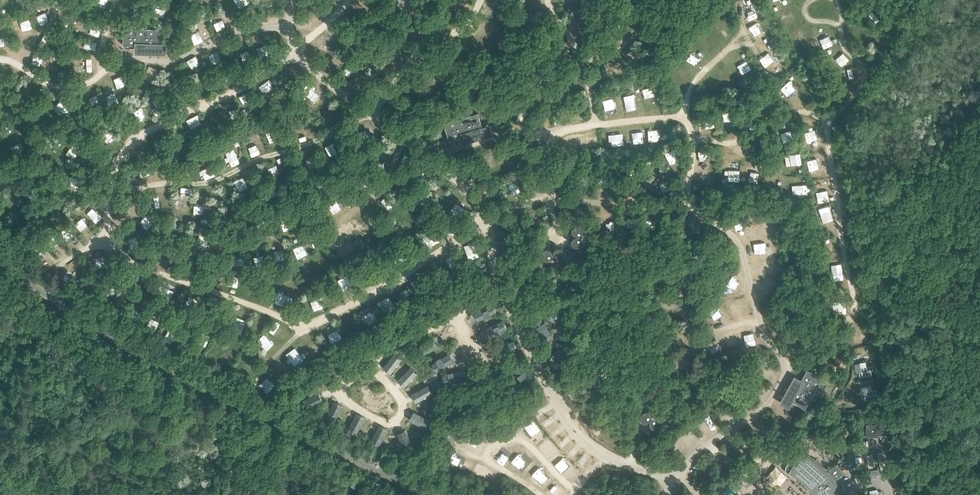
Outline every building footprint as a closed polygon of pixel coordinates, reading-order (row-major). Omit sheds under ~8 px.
[(864,14),(870,23),(878,17),(872,8),(864,14)] [(791,10),(780,16),(786,26),(796,20),(791,10)] [(39,15),(43,23),(49,20),(45,12),(39,15)] [(30,19),(22,21),(25,31),(33,28),(30,19)] [(217,31),(225,27),(222,19),(214,23),(217,31)] [(487,30),(497,29),(496,21),(486,22),(487,30)] [(753,35),(761,34),(759,23),(751,25),(753,35)] [(100,37),(102,28),(91,26),(90,35),(100,37)] [(134,44),(134,52),(165,52),(166,41),(158,41),(158,27),(123,26),(122,43),(134,44)] [(200,29),(192,31),(194,41),(203,40),(200,29)] [(791,34),(797,44),(806,39),(801,29),(791,34)] [(813,37),(816,46),(824,43),(822,35),(813,37)] [(84,48),(96,51),(98,43),(86,40),(84,48)] [(220,53),(210,54),(212,63),(222,62),(220,53)] [(196,67),(205,63),(201,54),(192,58),(196,67)] [(844,54),(835,56),(837,65),(846,63),(844,54)] [(766,67),(775,62),(770,55),(762,60),(766,67)] [(148,65),(145,74),(154,78),(158,69),(148,65)] [(848,66),(840,70),(843,77),(852,73),(848,66)] [(672,74),(678,80),(685,73),(680,67),(672,74)] [(121,70),(113,71),(115,82),(123,80),(121,70)] [(726,76),(731,84),(738,80),(733,72),(726,76)] [(266,92),(274,87),(269,79),(261,84),(266,92)] [(789,103),(799,92),(791,86),(782,96),(789,103)] [(623,96),(627,111),(636,109),(633,94),(623,96)] [(228,109),(236,106),(232,98),(225,101),(228,109)] [(604,108),(612,108),(612,98),(604,98),(604,108)] [(159,100),(154,104),(159,112),(164,108),(159,100)] [(60,113),(66,107),(60,101),(54,107),(60,113)] [(208,108),(211,118),(219,115),(216,106),(208,108)] [(449,136),(461,132),(464,140),(493,130),(489,119),(482,122),(478,108),(444,120),(449,136)] [(724,114),(727,124),(734,123),(732,112),(724,114)] [(779,128),(781,140),(790,138),(787,126),(779,128)] [(267,131),(269,146),(280,145),(278,129),(267,131)] [(805,133),(808,143),(818,139),(815,129),(805,133)] [(116,135),(111,141),(116,146),(121,140),(116,135)] [(244,140),(247,149),(257,146),(254,137),(244,140)] [(146,141),(134,148),(138,153),(149,147),(146,141)] [(328,146),(331,154),(337,152),(334,143),(328,146)] [(226,152),(233,166),(242,162),(235,148),(226,152)] [(824,156),(809,157),(810,170),(825,169),(824,156)] [(201,162),(204,173),(214,170),(211,159),(201,162)] [(238,187),(246,184),(243,177),(236,180),(238,187)] [(431,189),(441,196),(445,190),(435,183),(431,189)] [(793,184),(793,193),(808,193),(808,184),(793,184)] [(820,191),(820,200),(828,200),(828,191),(820,191)] [(460,208),(466,204),(459,194),(453,198),(460,208)] [(193,211),(205,214),(208,201),(195,198),(193,211)] [(821,221),(832,219),(829,204),(818,206),(821,221)] [(148,215),(140,222),(146,229),(154,223),(148,215)] [(284,231),(292,228),(289,220),(281,223),(284,231)] [(584,242),(584,230),(584,229),(583,228),(582,227),(581,227),(581,226),(580,226),(579,226),(578,226),(578,225),(577,225),(576,225),(576,226),(575,226),(574,226),(574,227),(573,227),(573,228),(572,229),(572,230),(572,231),(572,232),(573,233),(573,234),(574,234),(574,235),(575,235),(577,236),(575,237),(574,237),(573,238),(572,239),(572,240),(572,241),(571,242),(572,243),(572,244),(572,245),(573,245),(573,246),(574,246),(574,247),(575,247),(576,247),(577,247),(578,247),(579,247),(580,247),(581,246),(582,246),(582,245),(583,245),(583,244),(584,243),(584,242)] [(75,226),(65,230),(69,240),(79,236),(75,226)] [(597,234),(597,228),(592,228),(590,228),(589,229),(588,230),(587,231),(587,233),(587,234),(587,235),(588,236),(589,237),(590,238),(591,238),(592,238),(593,238),(594,238),(595,237),(596,237),(596,236),(597,235),(597,234)] [(604,228),(603,228),(597,228),(597,234),(598,235),(598,236),(599,237),(600,238),(601,238),(602,238),(603,238),(604,238),(605,238),(606,237),(607,236),(607,235),(607,234),(607,233),(607,231),(606,230),(605,229),(604,228)] [(512,236),(512,235),(512,234),(511,233),(511,232),(510,232),(510,231),(509,230),(508,230),(507,229),(506,229),(505,229),(504,229),(503,230),(502,230),(501,231),(501,232),(500,232),(500,233),(500,234),(500,235),(500,236),(500,237),(500,238),(501,239),(502,240),(503,240),(504,241),(505,241),(506,241),(507,241),(508,240),(509,240),(510,239),(511,238),(511,237),(512,236)] [(552,239),(552,238),(553,238),(553,232),(547,232),(546,232),(545,232),(543,234),(543,235),(542,236),(542,237),(543,238),(543,239),(543,240),(544,240),(545,241),(546,242),(547,242),(548,242),(550,241),(551,240),(552,240),(552,239)] [(563,237),(563,236),(563,235),(562,234),(561,232),(559,232),(558,232),(553,232),(553,238),(553,239),(554,240),(555,241),(556,241),(556,242),(557,242),(558,242),(559,242),(560,241),(561,241),(562,240),(562,239),(563,238),(563,237)] [(303,242),(293,248),(298,258),(308,253),(303,242)] [(763,257),(772,254),(768,244),(759,248),(763,257)] [(166,257),(176,259),(178,250),(168,248),(166,257)] [(547,261),(559,260),(560,260),(561,260),(561,259),(562,259),(562,258),(563,257),(563,256),(563,255),(563,254),(563,253),(563,252),(563,251),(563,250),(562,250),(562,249),(561,249),(560,248),(559,248),(558,248),(557,248),(556,248),(556,249),(555,249),(554,250),(554,251),(553,251),(553,252),(552,254),(551,252),(551,251),(550,250),(549,250),(549,249),(548,249),(547,249),(546,249),(545,249),(544,249),(544,250),(543,250),(543,251),(542,251),(542,252),(542,253),(542,254),(542,255),(542,256),(543,257),(543,258),(543,259),(544,259),(544,260),(545,260),(546,261),(547,261)] [(97,266),(106,265),(105,256),(96,257),(97,266)] [(841,262),(832,263),(834,279),(843,277),(841,262)] [(308,263),(301,270),(307,275),(313,268),(308,263)] [(342,285),(352,282),(349,270),(338,273),(342,285)] [(734,277),(730,283),(736,288),(741,281),(734,277)] [(170,286),(167,298),(177,300),(180,288),(170,286)] [(275,297),(282,302),(286,295),(280,291),(275,297)] [(382,299),(387,308),(395,302),(390,294),(382,299)] [(558,303),(550,311),(557,319),(566,312),(558,303)] [(494,304),(474,311),(477,319),(497,313),(494,304)] [(714,318),(722,313),(718,306),(710,312),(714,318)] [(374,311),(368,313),(372,322),(378,320),(374,311)] [(263,325),(266,315),(257,312),(254,322),(263,325)] [(545,316),(535,318),(539,337),(549,335),(545,316)] [(487,336),(507,328),(504,320),(484,329),(487,336)] [(278,342),(263,334),(258,343),(273,351),(278,342)] [(211,347),(206,357),(215,362),(221,352),(211,347)] [(228,350),(222,362),(229,366),(236,354),(228,350)] [(440,364),(435,367),(436,370),(454,361),(450,352),(437,359),(440,364)] [(874,373),(872,364),(867,365),(866,360),(856,363),(859,377),(874,373)] [(789,409),(793,402),(805,409),(822,378),(807,369),(801,380),(794,376),(780,403),(789,409)] [(257,382),(268,392),(274,386),(263,376),(257,382)] [(824,378),(819,387),(819,388),(823,390),(829,379),(825,377),(824,378)] [(411,393),(416,401),(433,393),(428,384),(411,393)] [(319,391),(307,397),(311,406),(324,400),(319,391)] [(336,419),(343,405),(335,400),(327,414),(336,419)] [(413,411),(410,421),(427,426),(430,417),(413,411)] [(358,432),(366,417),(357,412),(349,427),(358,432)] [(646,425),(647,426),(648,427),(649,427),(650,427),(652,427),(653,426),(654,425),(654,424),(655,423),(655,417),(649,417),(648,417),(647,418),(646,419),(645,420),(645,422),(645,423),(645,424),(646,425)] [(661,427),(662,427),(663,426),(664,425),(665,425),(665,424),(665,423),(665,422),(665,420),(664,419),(663,418),(662,417),(661,417),(655,417),(655,423),(655,424),(656,425),(657,426),(658,427),(659,427),(661,427)] [(380,445),(388,429),(379,424),(371,440),(380,445)] [(867,424),(867,436),(890,437),(890,425),(867,424)] [(407,429),(398,432),(402,444),(412,440),(407,429)] [(473,433),(468,442),(477,447),(481,438),(473,433)] [(567,437),(560,444),(567,450),(574,443),(567,437)] [(549,452),(557,447),(552,439),(544,444),(549,452)] [(818,459),(828,468),(840,454),(830,446),(818,459)] [(493,456),(499,461),(504,454),(498,449),(493,456)] [(513,461),(527,469),(532,460),(519,452),(513,461)] [(840,488),(835,481),(844,473),(838,464),(828,472),(822,466),(815,461),(809,456),(802,452),(795,464),(794,463),(793,463),(791,463),(790,463),(789,464),(788,464),(788,465),(787,466),(786,467),(786,468),(786,469),(786,470),(786,471),(787,472),(787,473),(788,474),(789,474),(790,475),(791,475),(792,475),(794,475),(795,474),(796,474),(797,473),(801,476),(805,479),(809,482),(813,486),(815,488),(818,492),(820,494),(844,494),(840,488)] [(531,475),(543,484),(548,476),(537,468),(531,475)] [(554,494),(557,494),(561,489),(553,484),(548,491),(554,494)] [(865,494),(870,494),(880,493),(878,486),(875,487),(864,489),(865,494)]
